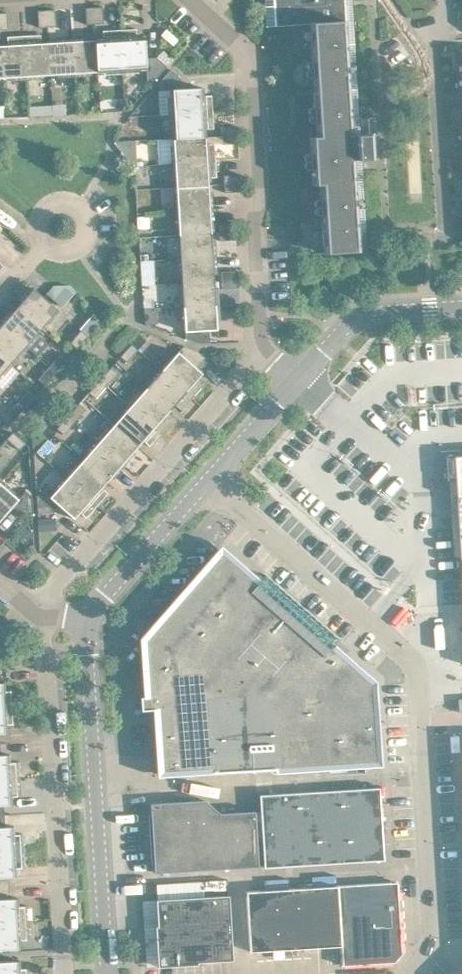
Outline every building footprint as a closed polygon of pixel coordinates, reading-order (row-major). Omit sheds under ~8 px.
[(311,21),(354,19),(353,0),(266,0),(268,24),(311,21)] [(104,4),(96,5),(97,21),(105,21),(104,4)] [(97,21),(96,5),(87,5),(88,22),(97,21)] [(56,7),(48,8),(49,24),(57,24),(56,7)] [(49,24),(48,8),(39,8),(40,25),(49,24)] [(0,10),(0,17),(1,27),(9,27),(8,10),(0,10)] [(354,19),(311,21),(318,134),(311,134),(314,182),(321,182),(325,251),(361,249),(361,248),(368,247),(362,156),(375,155),(373,131),(378,131),(377,117),(360,118),(354,19)] [(138,26),(121,27),(123,68),(148,66),(149,77),(157,77),(168,63),(159,55),(148,55),(146,34),(138,34),(138,26)] [(105,37),(97,37),(99,69),(123,68),(121,27),(104,28),(105,37)] [(42,32),(25,33),(28,74),(52,72),(50,40),(42,40),(42,32)] [(9,42),(2,43),(4,75),(28,74),(25,33),(8,34),(9,42)] [(97,37),(74,38),(76,71),(99,69),(97,37)] [(74,38),(50,40),(52,72),(76,71),(74,38)] [(165,47),(159,55),(168,63),(175,56),(165,47)] [(172,87),(173,112),(214,110),(213,93),(205,93),(204,85),(183,86),(182,75),(172,67),(161,80),(161,88),(172,87)] [(173,112),(175,136),(207,134),(207,127),(215,126),(214,110),(173,112)] [(222,125),(223,133),(239,132),(239,124),(222,125)] [(239,132),(223,133),(223,142),(240,141),(239,132)] [(175,136),(176,160),(217,158),(216,141),(207,142),(207,134),(175,136)] [(138,138),(117,138),(117,139),(124,149),(138,149),(138,138)] [(176,160),(178,184),(210,182),(210,175),(218,175),(217,158),(176,160)] [(225,173),(225,181),(242,180),(242,172),(225,173)] [(242,180),(225,181),(226,190),(243,189),(242,180)] [(178,184),(179,208),(211,206),(210,182),(178,184)] [(179,208),(181,232),(213,230),(211,206),(179,208)] [(220,221),(220,230),(237,229),(236,220),(220,221)] [(237,229),(220,230),(221,238),(237,237),(237,229)] [(181,232),(182,256),(214,254),(213,230),(181,232)] [(182,256),(184,280),(216,278),(214,254),(182,256)] [(154,258),(141,258),(142,271),(149,270),(155,264),(154,258)] [(222,269),(223,278),(240,277),(239,268),(222,269)] [(240,277),(223,278),(224,286),(240,285),(240,277)] [(184,280),(185,304),(217,302),(216,278),(184,280)] [(55,282),(48,291),(63,305),(77,289),(72,282),(55,282)] [(35,286),(19,304),(43,326),(59,307),(35,286)] [(155,296),(145,296),(146,305),(155,305),(155,296)] [(217,302),(185,304),(187,337),(201,341),(211,341),(210,327),(219,327),(217,302)] [(19,304),(3,322),(27,343),(43,326),(19,304)] [(0,325),(0,352),(11,361),(27,343),(3,322),(0,325)] [(71,340),(78,346),(89,333),(83,327),(71,340)] [(141,332),(133,341),(139,347),(147,338),(141,332)] [(133,341),(122,354),(128,360),(139,347),(133,341)] [(184,344),(163,368),(193,395),(205,382),(198,377),(204,371),(197,365),(206,355),(198,348),(184,344)] [(11,361),(0,352),(0,374),(11,361)] [(61,352),(50,364),(57,370),(68,357),(61,352)] [(57,370),(50,364),(39,376),(46,382),(57,370)] [(112,365),(101,377),(108,383),(119,371),(112,365)] [(163,368),(147,386),(171,407),(176,402),(182,407),(193,395),(163,368)] [(108,383),(101,377),(90,390),(97,396),(108,383)] [(147,386),(131,404),(162,431),(173,418),(167,413),(171,407),(147,386)] [(29,388),(18,400),(25,406),(36,393),(29,388)] [(25,406),(18,400),(7,412),(14,418),(25,406)] [(80,401),(69,413),(76,419),(87,407),(80,401)] [(131,404),(115,422),(139,443),(144,438),(151,443),(162,431),(131,404)] [(76,419),(69,413),(58,426),(65,432),(76,419)] [(115,422),(99,440),(123,461),(139,443),(115,422)] [(8,436),(20,447),(26,440),(14,429),(8,436)] [(49,437),(37,449),(44,455),(55,443),(49,437)] [(99,440),(83,458),(108,479),(123,461),(99,440)] [(448,453),(447,453),(449,478),(450,477),(456,477),(461,555),(461,556),(461,557),(461,452),(448,453)] [(83,458),(67,476),(98,503),(109,490),(103,485),(108,479),(83,458)] [(98,503),(67,476),(51,494),(43,487),(38,493),(39,510),(52,510),(59,502),(75,516),(81,510),(87,515),(98,503)] [(0,481),(0,519),(13,504),(21,512),(34,511),(33,493),(27,488),(20,496),(1,480),(0,481)] [(57,515),(39,516),(40,528),(57,528),(57,515)] [(27,523),(19,532),(27,538),(34,529),(27,523)] [(149,694),(142,694),(143,707),(155,706),(159,774),(160,774),(163,773),(178,772),(214,770),(277,766),(277,770),(383,763),(377,679),(334,640),(338,636),(339,637),(340,635),(266,571),(265,572),(266,573),(260,581),(223,549),(146,637),(149,694)] [(16,704),(15,687),(6,687),(6,679),(0,680),(0,705),(16,704)] [(1,741),(0,730),(9,729),(8,721),(17,721),(16,704),(0,705),(0,741),(1,741)] [(20,776),(19,759),(11,759),(10,751),(2,752),(1,741),(0,741),(0,777),(20,776)] [(5,813),(5,802),(13,801),(13,793),(21,792),(20,776),(0,777),(0,813),(5,813)] [(261,793),(265,865),(385,858),(381,785),(261,793)] [(152,801),(156,870),(259,864),(256,809),(221,811),(206,798),(152,801)] [(24,848),(23,831),(15,831),(14,823),(6,824),(5,813),(0,813),(0,849),(24,848)] [(10,885),(9,873),(17,873),(17,865),(25,864),(24,848),(0,849),(0,885),(10,885)] [(203,879),(157,882),(158,898),(204,895),(203,879)] [(342,944),(343,963),(395,960),(403,951),(399,879),(338,883),(247,889),(251,949),(342,944)] [(29,920),(28,903),(19,903),(19,895),(11,895),(10,885),(0,885),(0,921),(29,920)] [(198,959),(233,957),(230,893),(204,895),(158,898),(162,961),(198,959)] [(0,921),(0,946),(22,945),(21,937),(30,936),(29,920),(0,921)] [(29,965),(21,965),(20,958),(0,959),(0,973),(30,973),(29,965)]
